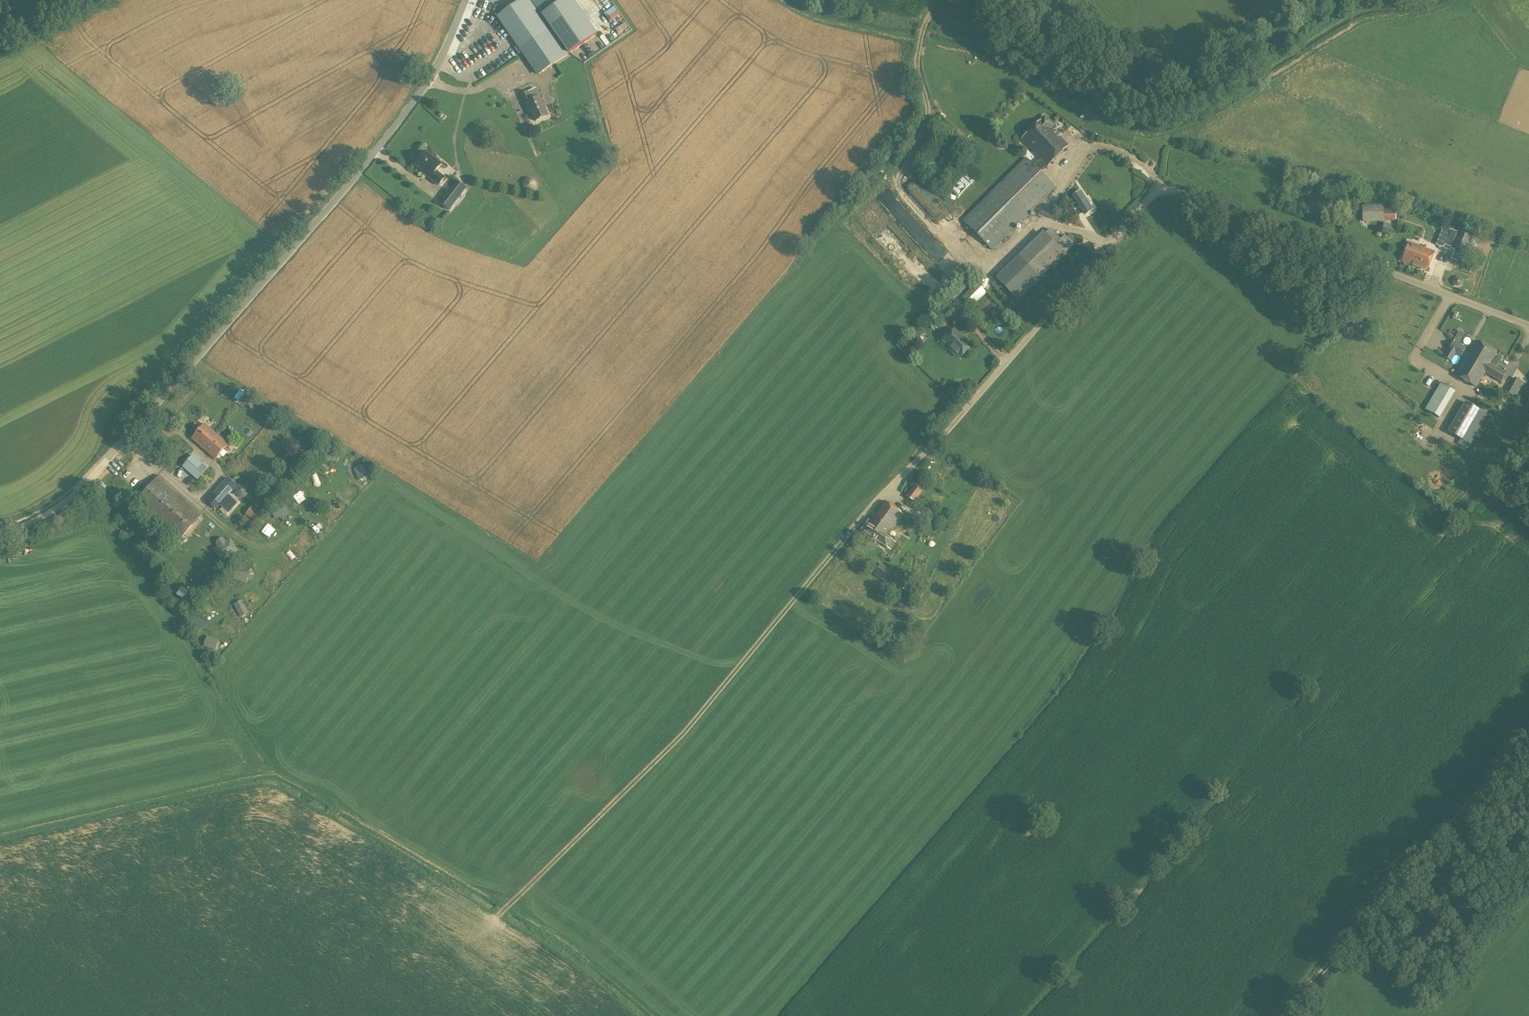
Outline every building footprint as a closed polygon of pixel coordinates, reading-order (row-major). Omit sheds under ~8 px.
[(499,15),(539,73),(568,53),(551,30),(553,28),(569,52),(597,34),(573,0),(522,0),(499,15)] [(610,21),(621,14),(616,6),(605,13),(610,21)] [(536,121),(548,116),(537,89),(522,95),(530,114),(533,113),(536,121)] [(963,222),(992,251),(1056,187),(1041,172),(1068,145),(1052,128),(1054,125),(1046,116),(1023,140),(1041,159),(1035,165),(1028,158),(963,222)] [(441,165),(425,152),(415,165),(427,174),(426,176),(439,185),(444,178),(436,171),(441,165)] [(912,175),(901,186),(931,217),(942,206),(912,175)] [(439,203),(449,211),(466,189),(456,181),(439,203)] [(1396,221),(1396,206),(1362,206),(1363,223),(1396,221)] [(1384,224),(1383,230),(1395,232),(1396,227),(1384,224)] [(1061,239),(1051,229),(1046,234),(1044,231),(1019,257),(997,278),(1018,300),(1040,280),(1066,254),(1075,245),(1066,235),(1061,239)] [(1449,232),(1448,231),(1443,241),(1447,242),(1446,245),(1453,247),(1453,248),(1455,249),(1452,258),(1459,261),(1462,253),(1467,254),(1473,238),(1450,229),(1449,232)] [(1412,265),(1428,271),(1435,252),(1410,242),(1403,261),(1412,265)] [(961,298),(971,308),(986,293),(977,283),(961,298)] [(944,319),(939,324),(943,327),(947,322),(944,319)] [(961,358),(972,346),(955,329),(944,341),(961,358)] [(1485,372),(1501,381),(1506,372),(1490,363),(1497,351),(1476,339),(1456,374),(1477,386),(1485,372)] [(1453,341),(1443,357),(1451,361),(1456,353),(1460,356),(1465,348),(1453,341)] [(1524,381),(1517,377),(1509,392),(1516,396),(1524,381)] [(1425,410),(1439,418),(1454,392),(1440,384),(1425,410)] [(1466,402),(1449,431),(1461,438),(1458,443),(1465,447),(1467,442),(1468,443),(1486,414),(1466,402)] [(192,439),(215,460),(228,445),(205,425),(192,439)] [(204,464),(193,455),(182,467),(198,481),(210,465),(206,462),(204,464)] [(365,464),(355,469),(360,480),(370,475),(365,464)] [(135,504),(178,543),(203,514),(159,476),(135,504)] [(237,486),(227,478),(207,501),(216,509),(235,488),(235,491),(236,495),(239,498),(243,498),(247,495),(249,490),(247,487),(244,484),(239,484),(237,486)] [(923,491),(914,484),(906,496),(915,503),(923,491)] [(236,503),(229,496),(221,506),(228,512),(236,503)] [(893,540),(888,537),(904,514),(886,501),(871,521),(870,520),(862,530),(887,548),(893,540)] [(256,524),(263,516),(252,507),(245,516),(256,524)] [(221,561),(239,551),(231,537),(226,540),(226,539),(213,546),(221,561)] [(886,583),(893,572),(881,564),(873,574),(886,583)] [(208,635),(204,645),(216,650),(220,640),(208,635)]
